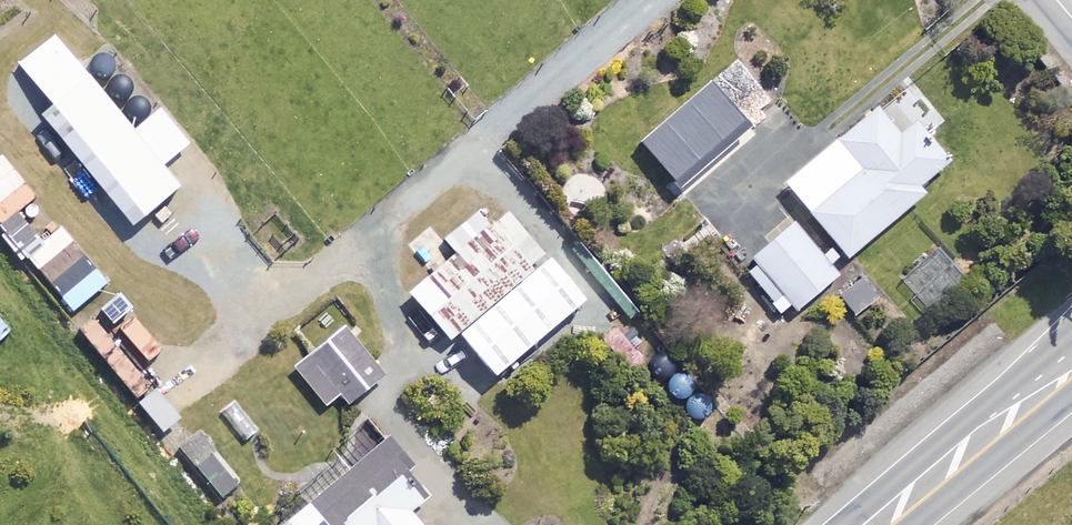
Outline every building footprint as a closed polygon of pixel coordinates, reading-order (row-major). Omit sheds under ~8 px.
[(136,127),(91,72),(43,111),(133,223),(181,184),(164,163),(190,142),(161,106),(136,127)] [(899,131),(878,106),(838,140),(862,168),(810,211),(847,256),(924,192),(918,185),(946,161),(912,120),(899,131)] [(496,223),(469,192),(408,246),(430,272),(410,289),(452,337),(559,245),(521,201),(496,223)] [(843,268),(801,218),(755,256),(797,306),(843,268)] [(875,299),(862,276),(840,289),(853,312),(875,299)] [(511,336),(502,324),(483,339),(503,366),(540,338),(529,323),(511,336)] [(372,359),(345,326),(295,366),(334,414),(383,374),(372,359)] [(389,435),(307,503),(281,524),(424,524),(411,509),(424,498),(402,471),(411,463),(389,435)] [(238,481),(203,439),(186,453),(221,495),(238,481)]
